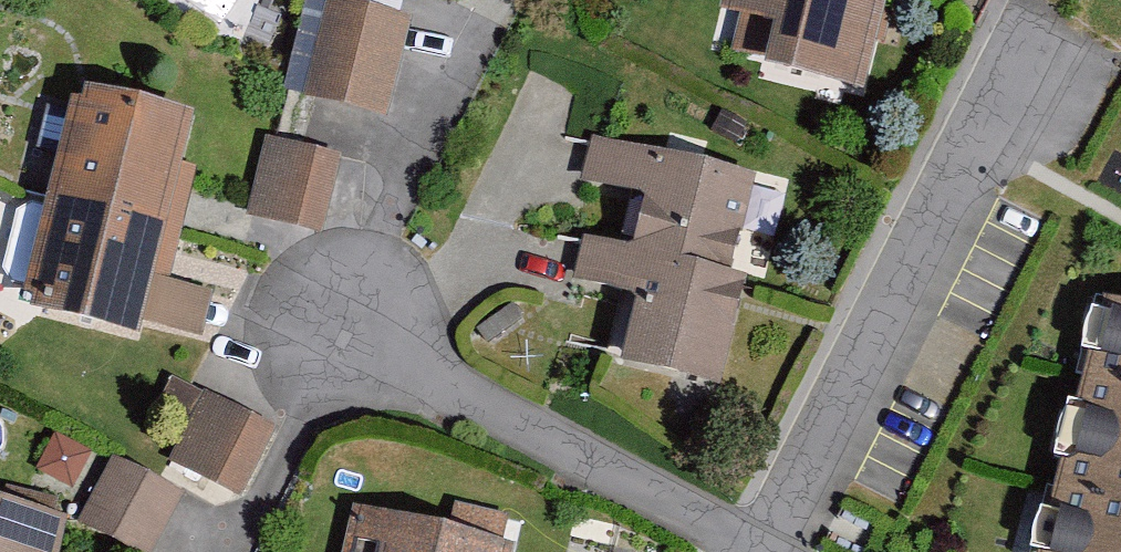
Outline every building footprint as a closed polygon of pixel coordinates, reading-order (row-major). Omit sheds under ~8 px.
[(302,98),(380,116),(404,14),(407,0),(325,0),(302,98)] [(722,23),(779,37),(770,72),(859,95),(883,0),(728,0),(722,23)] [(40,143),(60,148),(46,203),(184,236),(200,171),(183,166),(193,124),(91,99),(88,111),(73,107),(69,125),(46,119),(40,143)] [(596,139),(583,187),(624,197),(610,248),(732,279),(758,182),(596,139)] [(262,140),(243,216),(325,236),(343,160),(262,140)] [(145,326),(201,340),(212,295),(170,285),(184,236),(46,203),(46,210),(32,207),(17,215),(4,268),(12,284),(24,287),(20,305),(30,308),(27,323),(139,350),(145,326)] [(623,367),(721,392),(748,283),(732,279),(610,248),(585,242),(573,286),(640,302),(623,367)] [(1030,551),(1120,551),(1120,294),(1098,289),(1030,551)] [(192,426),(169,470),(242,507),(277,441),(173,388),(161,411),(192,426)] [(78,526),(130,551),(154,551),(183,495),(112,459),(78,526)] [(0,503),(0,551),(61,551),(69,520),(0,503)] [(357,511),(347,551),(517,551),(517,550),(357,511)]
